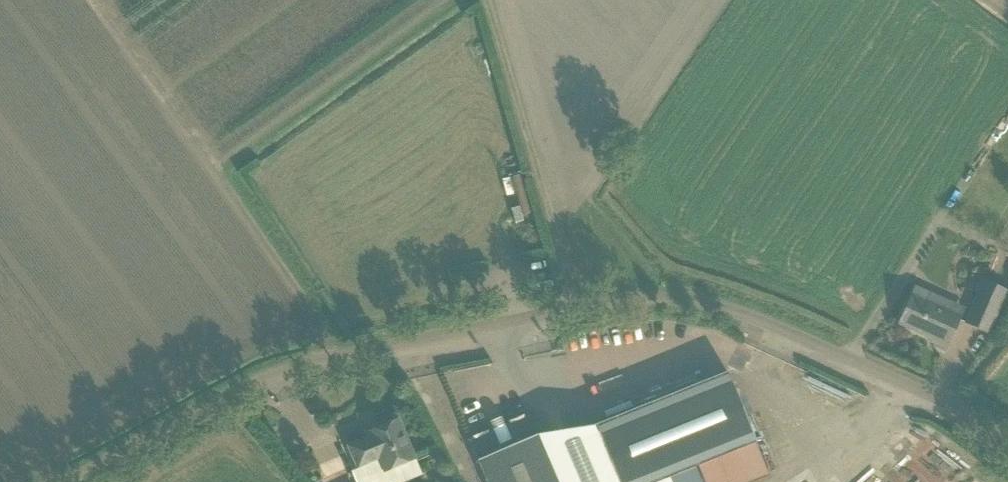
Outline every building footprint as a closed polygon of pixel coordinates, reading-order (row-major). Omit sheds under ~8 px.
[(518,182),(524,200),(533,197),(527,179),(518,182)] [(518,211),(523,227),(538,223),(533,207),(518,211)] [(470,303),(489,300),(487,277),(467,280),(470,303)] [(1007,291),(984,281),(965,322),(989,333),(1007,291)] [(934,339),(933,342),(947,349),(962,316),(929,302),(932,294),(914,286),(898,324),(929,337),(930,336),(934,339)] [(970,328),(960,357),(981,364),(991,336),(970,328)] [(604,443),(619,481),(746,481),(768,473),(727,372),(596,425),(604,443)] [(537,432),(530,413),(504,425),(505,426),(494,430),(494,429),(468,440),(487,481),(559,481),(537,432)] [(349,446),(356,465),(358,468),(375,461),(380,473),(385,476),(392,473),(393,467),(415,458),(406,438),(398,419),(367,433),(369,437),(349,446)]
